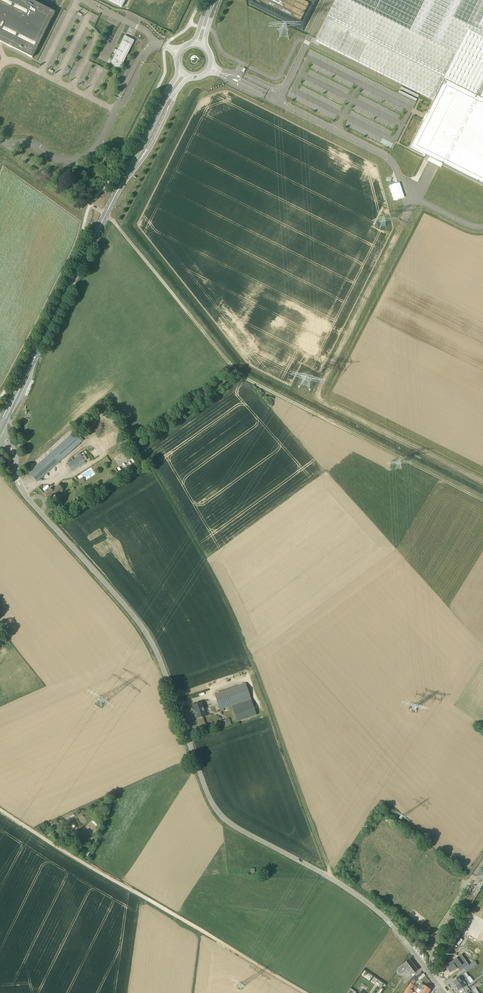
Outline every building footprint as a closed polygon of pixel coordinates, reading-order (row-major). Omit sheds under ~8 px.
[(32,58),(55,12),(31,0),(0,0),(0,42),(32,58)] [(315,41),(434,100),(427,114),(425,113),(422,119),(424,120),(410,148),(429,158),(427,161),(440,168),(441,164),(482,185),(482,0),(335,0),(315,41)] [(124,40),(115,59),(122,63),(132,44),(124,40)] [(37,482),(81,441),(73,432),(29,473),(37,482)] [(71,471),(85,463),(81,456),(67,464),(71,471)] [(64,491),(59,485),(52,491),(50,488),(44,494),(49,499),(54,494),(57,497),(64,491)] [(221,712),(224,711),(223,709),(252,699),(246,682),(214,694),(221,712)] [(201,718),(206,716),(201,703),(193,706),(197,718),(201,717),(201,718)] [(481,868),(476,876),(480,879),(476,886),(474,885),(463,904),(470,908),(481,889),(480,889),(482,884),(482,869),(481,868)] [(445,881),(443,891),(453,892),(455,882),(445,881)] [(449,962),(444,966),(447,970),(448,970),(450,973),(454,970),(454,971),(455,970),(456,969),(457,969),(458,968),(460,971),(463,969),(469,965),(466,961),(462,964),(457,957),(449,963),(449,962)] [(418,970),(409,959),(396,970),(399,974),(405,969),(410,975),(418,970)] [(469,965),(463,969),(466,972),(473,967),(471,964),(469,965)] [(365,970),(362,975),(370,980),(373,976),(365,970)] [(455,985),(463,980),(460,975),(451,980),(455,985)] [(383,984),(374,977),(372,981),(375,983),(377,980),(381,982),(378,986),(380,987),(383,984)] [(463,980),(455,985),(458,990),(467,985),(463,980)] [(413,991),(411,990),(414,986),(410,983),(405,991),(408,992),(411,992),(413,991)] [(418,989),(424,992),(428,992),(430,990),(421,983),(417,988),(418,989)]
